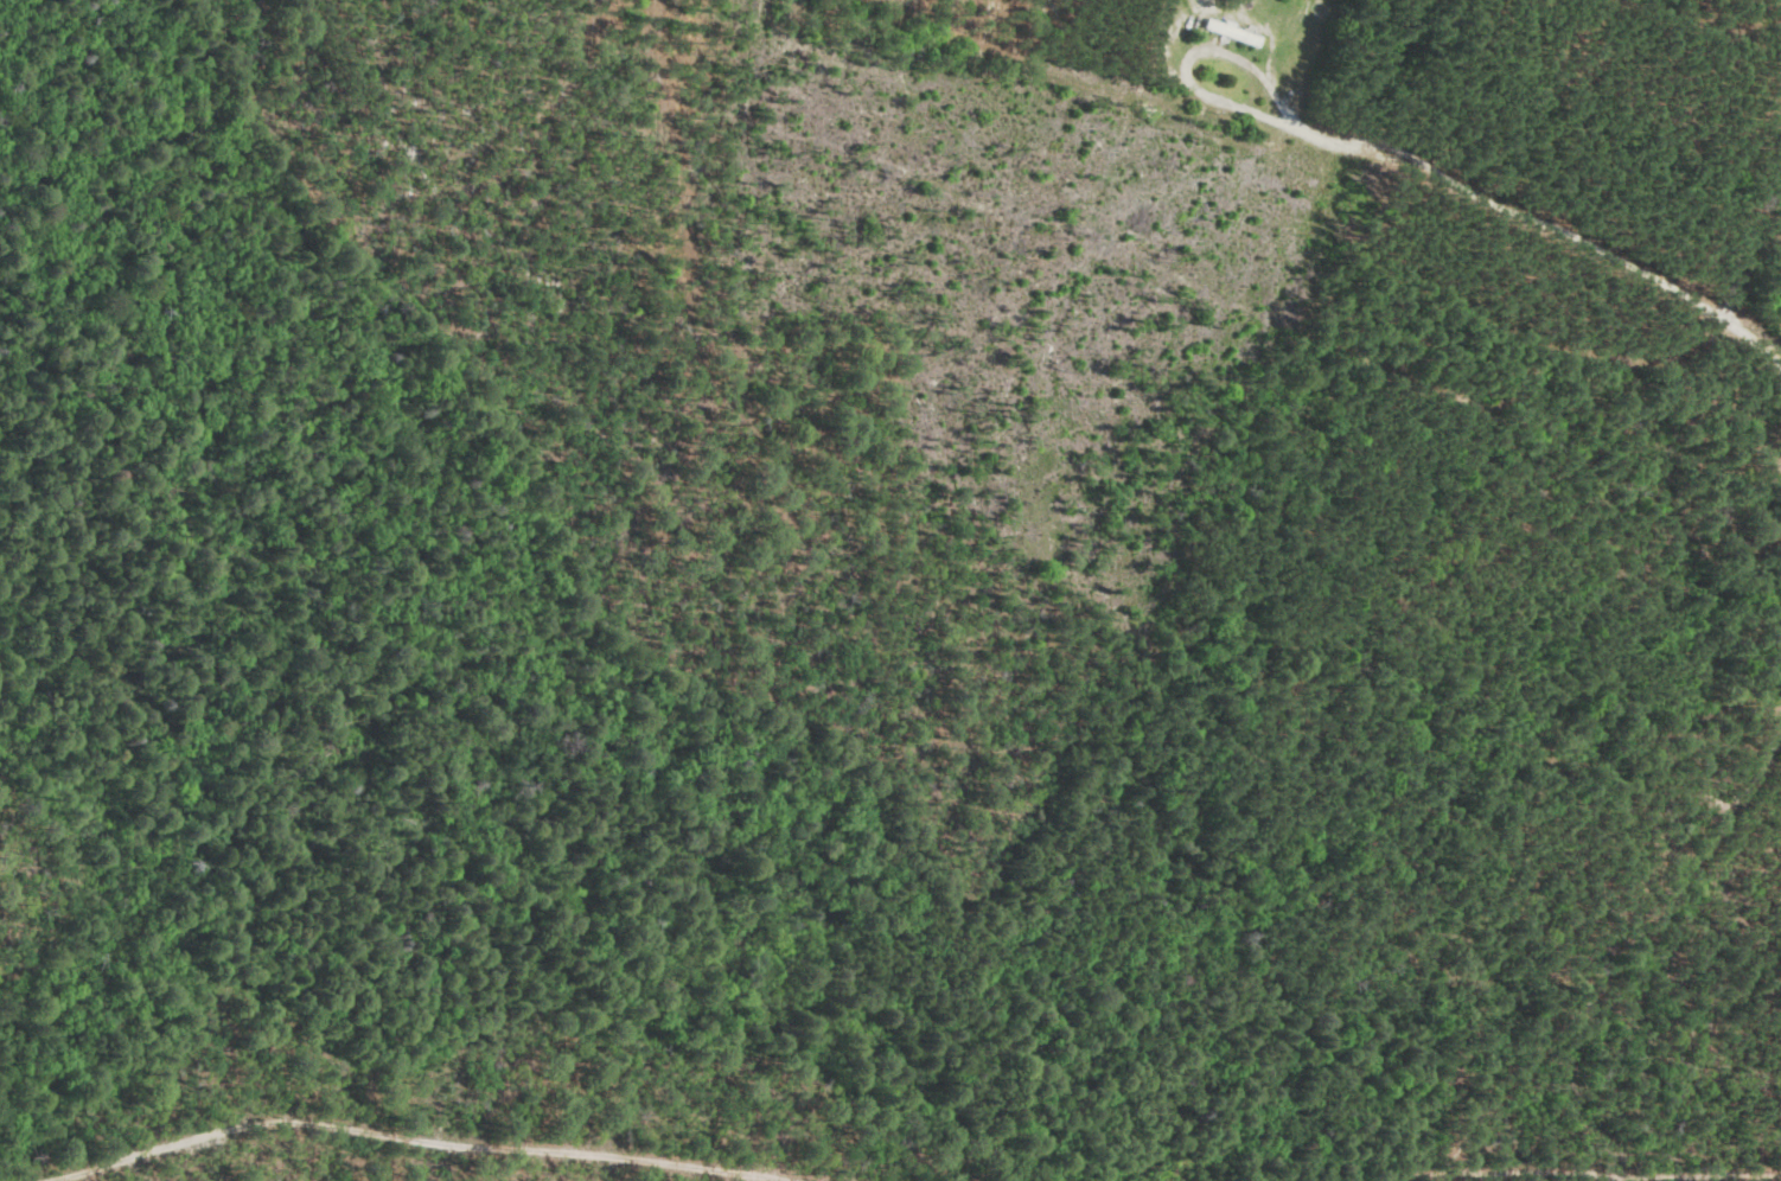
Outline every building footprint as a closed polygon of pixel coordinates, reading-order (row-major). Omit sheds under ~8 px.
[(1222,19),(1221,21),(1205,15),(1201,25),(1255,46),(1260,34),(1222,19)]
